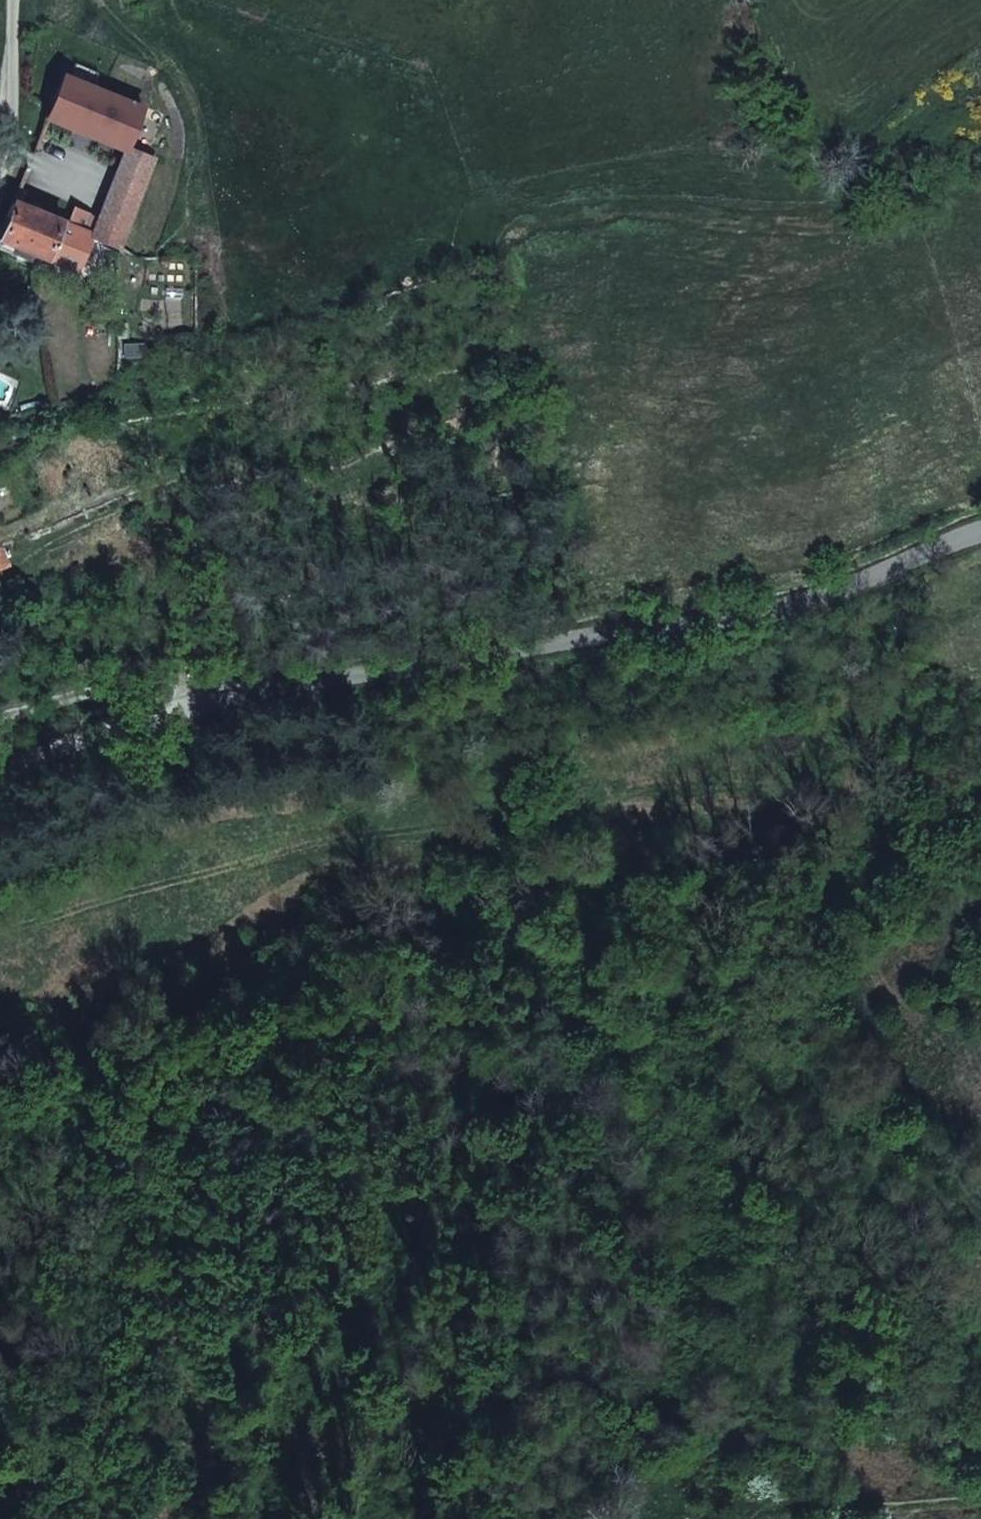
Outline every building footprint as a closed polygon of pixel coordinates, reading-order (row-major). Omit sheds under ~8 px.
[(63,75),(46,118),(126,151),(144,108),(63,75)] [(126,151),(118,170),(148,182),(155,164),(126,151)] [(118,170),(102,212),(131,224),(148,182),(118,170)] [(0,231),(0,240),(78,273),(93,233),(12,200),(0,231)] [(102,212),(93,233),(122,246),(131,224),(102,212)]
